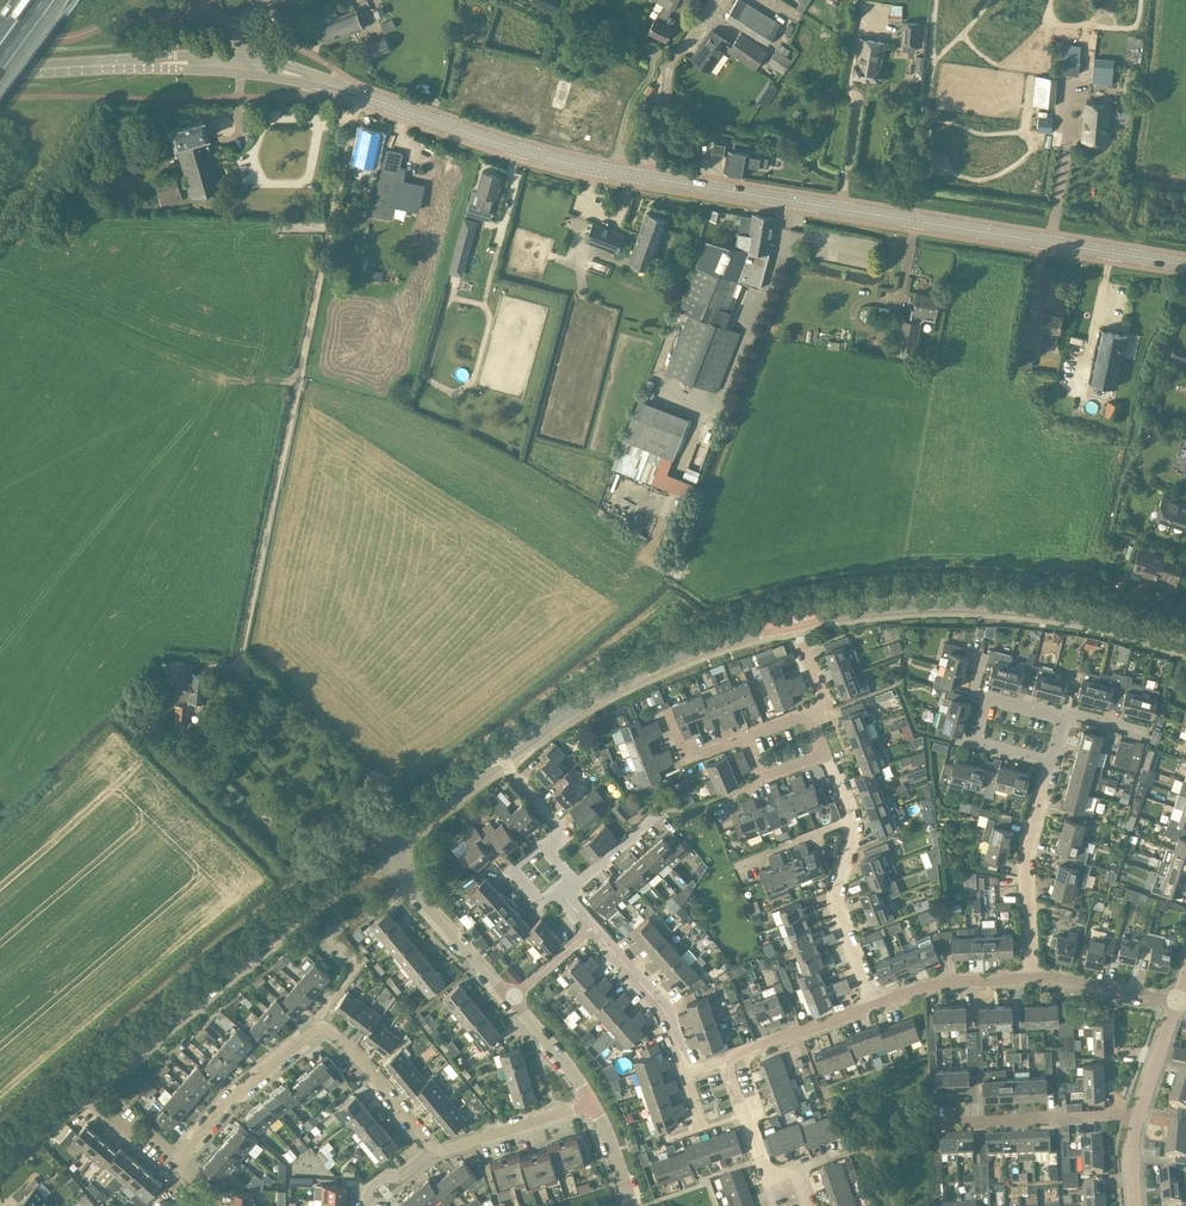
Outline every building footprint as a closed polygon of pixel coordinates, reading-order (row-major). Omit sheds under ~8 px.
[(558,0),(553,0),(550,8),(556,11),(560,1),(558,0)] [(648,32),(666,41),(673,28),(671,27),(676,18),(669,15),(672,9),(674,10),(679,0),(658,0),(657,2),(664,5),(661,11),(660,10),(655,19),(655,18),(648,32)] [(725,19),(769,45),(782,23),(744,0),(736,0),(725,19)] [(800,1),(796,7),(803,12),(807,5),(800,1)] [(383,7),(374,10),(377,17),(386,14),(383,7)] [(356,9),(320,24),(327,42),(363,28),(356,9)] [(464,20),(460,25),(465,29),(469,24),(464,20)] [(902,43),(917,44),(919,23),(903,22),(902,43)] [(790,35),(794,26),(789,23),(785,32),(790,35)] [(694,59),(710,70),(726,48),(755,69),(767,52),(740,33),(732,44),(712,30),(704,40),(706,41),(694,59)] [(390,50),(385,36),(367,43),(373,57),(390,50)] [(853,76),(878,81),(885,42),(860,38),(853,76)] [(1061,39),(1060,70),(1079,70),(1080,39),(1061,39)] [(586,56),(595,59),(598,50),(588,47),(586,56)] [(793,61),(787,57),(777,49),(768,63),(784,74),(793,61)] [(1112,85),(1114,59),(1095,57),(1092,83),(1112,85)] [(597,86),(616,93),(621,80),(601,73),(597,86)] [(1033,104),(1055,106),(1057,78),(1036,75),(1033,104)] [(555,132),(572,136),(584,87),(558,80),(551,107),(560,109),(555,132)] [(650,85),(645,92),(651,96),(657,89),(650,85)] [(1082,139),(1107,142),(1110,104),(1086,102),(1082,139)] [(1039,116),(1039,117),(1037,131),(1052,132),(1053,117),(1039,116)] [(174,147),(176,146),(206,137),(208,137),(203,118),(168,128),(174,147)] [(354,161),(376,166),(384,132),(361,127),(354,161)] [(206,137),(176,146),(191,196),(220,188),(206,137)] [(706,153),(718,154),(720,139),(709,137),(706,153)] [(728,150),(724,171),(747,175),(748,166),(759,168),(759,166),(766,167),(769,166),(770,158),(768,156),(728,150)] [(376,206),(384,207),(383,207),(386,193),(405,196),(403,203),(412,206),(417,184),(408,182),(407,186),(395,183),(402,154),(388,151),(379,191),(376,206)] [(470,201),(479,204),(482,204),(481,207),(492,210),(496,197),(497,198),(503,176),(483,170),(477,192),(473,191),(470,201)] [(158,198),(180,191),(176,175),(153,182),(153,181),(158,198)] [(180,191),(158,198),(160,205),(182,198),(180,191)] [(470,201),(468,209),(467,213),(476,215),(479,204),(470,201)] [(647,212),(630,261),(650,268),(668,219),(647,212)] [(753,213),(753,216),(742,214),(737,247),(708,242),(681,308),(690,312),(667,372),(717,391),(740,332),(724,326),(730,312),(727,310),(740,279),(761,288),(770,252),(776,217),(753,213)] [(464,217),(449,272),(462,276),(478,220),(464,217)] [(593,223),(586,240),(618,252),(624,235),(593,223)] [(783,261),(781,268),(788,270),(789,263),(783,261)] [(384,271),(369,269),(367,278),(382,281),(384,271)] [(898,349),(915,352),(920,322),(925,318),(936,320),(940,296),(917,292),(914,308),(912,308),(910,320),(903,319),(898,349)] [(1044,313),(1041,327),(1044,328),(1042,344),(1055,346),(1057,330),(1060,330),(1062,316),(1061,315),(1060,312),(1053,311),(1051,314),(1044,313)] [(1090,380),(1129,388),(1134,363),(1123,360),(1128,335),(1100,329),(1090,380)] [(1185,359),(1185,350),(1171,346),(1169,355),(1185,359)] [(1024,351),(1022,365),(1032,367),(1035,353),(1024,351)] [(624,439),(673,459),(689,419),(639,399),(624,439)] [(1105,415),(1120,418),(1123,404),(1108,401),(1105,415)] [(1158,518),(1185,527),(1185,503),(1182,502),(1182,503),(1163,497),(1160,506),(1162,507),(1158,518)] [(1124,549),(1127,539),(1117,536),(1113,546),(1124,549)] [(1140,548),(1132,572),(1133,572),(1131,577),(1154,585),(1156,579),(1176,586),(1182,567),(1165,561),(1166,557),(1140,548)] [(996,625),(987,625),(986,629),(984,635),(993,638),(997,625),(996,625)] [(979,628),(977,635),(984,637),(986,630),(979,628)] [(831,666),(850,659),(857,656),(854,649),(847,652),(845,645),(850,643),(848,636),(829,643),(831,650),(825,652),(831,666)] [(1091,645),(1096,646),(1097,640),(1087,638),(1085,648),(1090,649),(1091,645)] [(899,642),(892,644),(896,653),(903,651),(899,642)] [(946,666),(964,671),(965,670),(967,669),(968,664),(967,663),(969,656),(963,654),(965,647),(945,642),(941,656),(948,658),(946,666)] [(1003,688),(1009,665),(1012,655),(990,649),(984,672),(991,674),(989,680),(994,682),(994,685),(1003,688)] [(765,679),(783,672),(780,665),(796,658),(793,651),(776,658),(774,652),(757,659),(765,679)] [(751,653),(728,661),(731,671),(754,663),(751,653)] [(836,680),(855,673),(853,667),(860,664),(857,656),(850,659),(831,666),(836,680)] [(169,679),(177,680),(175,698),(177,698),(177,704),(174,722),(188,724),(191,700),(205,702),(208,675),(192,673),(192,675),(185,674),(186,662),(171,660),(169,679)] [(1029,681),(1033,665),(1026,663),(1019,661),(1018,668),(1009,665),(1003,688),(1013,690),(1014,687),(1020,688),(1022,679),(1029,681)] [(1048,696),(1053,677),(1055,670),(1033,664),(1033,665),(1029,681),(1035,683),(1033,692),(1048,696)] [(933,686),(946,690),(947,690),(949,690),(951,684),(960,686),(964,671),(946,666),(943,676),(936,674),(935,679),(933,686)] [(1077,676),(1076,676),(1070,675),(1068,681),(1053,677),(1055,670),(1053,677),(1048,696),(1063,700),(1066,691),(1072,692),(1074,686),(1077,676)] [(1093,701),(1098,682),(1100,675),(1078,670),(1076,676),(1077,676),(1074,686),(1072,692),(1071,696),(1078,698),(1078,697),(1093,701)] [(1118,697),(1122,681),(1124,674),(1113,671),(1112,675),(1101,672),(1100,675),(1098,682),(1093,701),(1094,701),(1095,704),(1099,705),(1102,703),(1109,705),(1111,695),(1118,697)] [(765,679),(771,693),(804,680),(801,673),(786,679),(783,672),(765,679)] [(834,681),(837,689),(839,688),(842,695),(843,694),(846,702),(871,692),(868,682),(864,681),(859,683),(855,673),(836,680),(834,681)] [(1137,712),(1142,694),(1144,686),(1142,694),(1127,690),(1129,683),(1127,683),(1128,676),(1124,674),(1122,681),(1118,697),(1124,699),(1122,708),(1137,712)] [(732,707),(740,704),(733,687),(730,680),(716,685),(718,692),(719,693),(731,726),(739,723),(732,707)] [(733,687),(740,704),(747,701),(753,717),(761,714),(748,681),(733,687),(730,680),(733,687)] [(804,680),(771,693),(776,708),(794,701),(791,694),(807,688),(804,680)] [(1137,712),(1152,716),(1159,690),(1144,686),(1142,694),(1137,712)] [(892,689),(884,692),(886,697),(889,699),(895,696),(892,689)] [(941,711),(948,713),(966,719),(966,718),(969,717),(971,711),(969,709),(970,703),(961,701),(963,694),(949,690),(947,690),(946,690),(943,703),(948,705),(946,713),(941,711)] [(731,726),(719,693),(718,692),(704,698),(702,693),(704,698),(711,715),(718,713),(724,728),(731,726)] [(704,698),(702,693),(687,699),(694,717),(702,714),(708,730),(715,727),(711,715),(704,698)] [(694,717),(687,699),(673,705),(686,738),(693,735),(687,720),(694,717)] [(657,704),(659,709),(659,710),(671,705),(669,700),(657,704)] [(848,731),(867,723),(872,721),(877,719),(874,712),(864,716),(861,710),(865,708),(862,701),(846,707),(848,714),(842,716),(848,731)] [(941,711),(937,726),(935,734),(951,738),(953,731),(962,734),(966,719),(948,713),(941,711)] [(898,728),(903,726),(909,724),(907,717),(896,722),(898,728)] [(626,739),(660,726),(657,719),(642,725),(639,718),(621,725),(626,739)] [(872,738),(877,735),(872,721),(867,723),(848,731),(853,745),(872,737),(872,738)] [(632,754),(650,747),(647,740),(663,734),(660,726),(626,739),(632,754)] [(266,737),(257,728),(248,739),(257,747),(266,737)] [(1079,745),(1100,750),(1104,735),(1083,730),(1079,745)] [(859,759),(877,752),(883,750),(877,735),(872,738),(872,737),(853,745),(859,759)] [(922,735),(915,738),(916,745),(924,743),(924,736),(922,735)] [(933,739),(931,747),(946,751),(948,743),(933,739)] [(1123,760),(1124,757),(1128,742),(1120,740),(1115,758),(1123,760)] [(1128,742),(1124,757),(1131,759),(1131,758),(1133,751),(1135,744),(1128,742)] [(543,754),(547,759),(535,770),(547,783),(563,769),(557,762),(566,755),(556,743),(543,754)] [(1075,759),(1096,765),(1100,750),(1079,745),(1075,759)] [(638,769),(671,756),(669,748),(653,754),(650,747),(632,754),(638,769)] [(859,759),(864,773),(874,769),(880,767),(890,763),(884,749),(883,750),(877,752),(859,759)] [(1149,749),(1143,767),(1153,770),(1159,752),(1149,749)] [(913,765),(926,760),(925,750),(910,756),(912,762),(913,765)] [(1133,751),(1131,758),(1131,759),(1139,761),(1142,753),(1133,751)] [(712,778),(719,775),(748,763),(745,756),(731,762),(728,755),(706,764),(712,778)] [(638,769),(644,783),(661,776),(658,769),(674,763),(671,756),(638,769)] [(1139,761),(1131,759),(1124,757),(1123,760),(1121,766),(1137,771),(1139,761)] [(1115,758),(1113,764),(1121,766),(1123,760),(1115,758)] [(950,780),(964,784),(970,763),(955,759),(954,765),(945,762),(939,781),(949,783),(950,780)] [(1071,774),(1092,779),(1099,781),(1108,784),(1116,786),(1118,780),(1110,778),(1101,776),(1104,767),(1096,765),(1075,759),(1071,774)] [(608,764),(610,769),(619,765),(617,760),(608,764)] [(712,778),(706,780),(712,794),(739,782),(736,776),(751,770),(748,763),(719,775),(712,778)] [(970,763),(964,784),(979,787),(978,791),(985,793),(990,775),(992,769),(970,763)] [(925,765),(906,773),(910,783),(927,776),(927,775),(926,766),(925,765)] [(992,769),(990,775),(985,793),(984,796),(993,798),(996,786),(1009,790),(1015,769),(1000,765),(998,771),(992,769)] [(555,792),(566,804),(566,805),(580,792),(575,785),(583,778),(573,767),(559,779),(564,784),(555,792)] [(861,790),(879,783),(879,782),(885,780),(880,767),(874,769),(864,773),(855,776),(861,790)] [(1146,782),(1150,769),(1143,767),(1139,779),(1146,782)] [(1015,769),(1009,790),(1007,796),(1022,800),(1030,773),(1015,769)] [(1067,788),(1088,794),(1090,787),(1097,789),(1099,781),(1092,779),(1071,774),(1067,788)] [(663,778),(665,785),(674,782),(671,775),(663,778)] [(797,777),(807,804),(808,807),(820,802),(822,806),(829,803),(823,788),(817,790),(813,782),(806,785),(803,775),(797,777)] [(808,807),(807,804),(797,777),(791,779),(794,789),(788,792),(793,804),(796,812),(808,807)] [(1139,780),(1135,793),(1144,796),(1149,783),(1139,780)] [(866,805),(866,804),(885,797),(882,791),(888,788),(886,781),(879,783),(861,790),(866,805)] [(796,812),(793,804),(788,792),(781,794),(778,784),(771,787),(773,791),(783,817),(796,812)] [(570,810),(585,826),(600,813),(594,807),(604,798),(595,788),(578,803),(570,810)] [(1067,788),(1063,803),(1075,806),(1073,813),(1091,818),(1093,810),(1084,808),(1088,794),(1067,788)] [(523,803),(512,813),(507,808),(508,807),(493,790),(486,796),(516,830),(522,825),(528,832),(539,821),(523,803)] [(773,791),(767,793),(771,803),(764,805),(772,825),(785,821),(783,817),(773,791)] [(1179,793),(1175,806),(1183,809),(1185,810),(1185,795),(1179,793)] [(926,812),(935,808),(934,795),(922,799),(926,812)] [(1143,797),(1135,795),(1130,810),(1139,812),(1143,797)] [(889,796),(885,797),(866,804),(866,805),(871,818),(903,806),(897,808),(894,801),(891,802),(889,796)] [(772,825),(764,805),(758,808),(754,798),(748,800),(749,804),(760,830),(772,825)] [(762,837),(760,830),(749,804),(748,800),(742,803),(746,813),(739,815),(742,824),(736,826),(742,842),(749,839),(750,842),(762,837)] [(959,808),(978,813),(979,806),(961,801),(959,808)] [(621,804),(614,809),(624,820),(630,814),(621,804)] [(903,806),(871,818),(874,824),(870,826),(874,834),(877,833),(880,839),(902,831),(899,824),(895,825),(893,819),(899,817),(899,815),(905,813),(903,806)] [(236,814),(242,819),(248,813),(242,808),(236,814)] [(1183,809),(1180,820),(1170,817),(1168,823),(1167,825),(1173,827),(1185,831),(1185,810),(1183,809)] [(991,818),(1010,823),(1012,815),(994,810),(991,818)] [(1091,818),(1073,813),(1071,820),(1065,818),(1065,819),(1062,833),(1082,838),(1086,824),(1089,825),(1091,818)] [(1125,825),(1131,828),(1136,815),(1130,813),(1125,825)] [(989,840),(1010,846),(1014,831),(1008,829),(1010,823),(991,818),(987,817),(983,838),(989,840)] [(490,822),(479,832),(486,840),(491,846),(496,841),(505,851),(518,840),(502,823),(496,828),(490,822)] [(606,825),(581,847),(592,859),(617,837),(606,825)] [(1173,827),(1167,825),(1164,831),(1178,841),(1175,849),(1185,853),(1185,831),(1173,827)] [(474,827),(468,832),(463,837),(471,846),(465,851),(459,857),(465,864),(471,858),(478,866),(491,855),(481,845),(486,840),(479,832),(475,826),(474,827)] [(793,830),(795,835),(803,832),(801,827),(793,830)] [(719,832),(726,849),(734,846),(727,829),(720,832),(719,832)] [(786,838),(783,831),(775,834),(778,841),(786,838)] [(1067,858),(1085,863),(1088,852),(1085,851),(1088,841),(1082,839),(1082,838),(1062,833),(1060,839),(1058,840),(1057,845),(1058,847),(1057,847),(1057,848),(1063,849),(1061,856),(1063,857),(1067,858)] [(653,845),(669,863),(672,866),(690,850),(681,841),(674,847),(663,836),(653,845)] [(989,840),(986,854),(982,853),(980,861),(998,866),(1000,859),(1006,860),(1010,846),(989,840)] [(1128,840),(1126,847),(1133,849),(1136,842),(1128,840)] [(800,845),(812,874),(824,869),(823,866),(829,864),(824,849),(817,851),(817,849),(810,852),(806,842),(800,845)] [(867,874),(886,866),(881,853),(890,849),(887,842),(864,851),(866,858),(862,859),(862,860),(859,862),(862,870),(865,868),(867,874)] [(669,863),(653,845),(643,854),(659,872),(669,863)] [(812,874),(800,845),(794,847),(798,857),(791,859),(799,879),(812,874)] [(939,859),(938,846),(927,850),(932,862),(939,859)] [(1175,849),(1175,850),(1168,847),(1164,860),(1171,862),(1185,867),(1185,853),(1175,849)] [(626,856),(649,881),(659,872),(643,854),(638,858),(632,851),(626,856)] [(799,879),(791,859),(785,862),(781,852),(775,854),(786,884),(799,879)] [(789,891),(786,884),(775,854),(769,857),(773,866),(766,869),(769,877),(763,880),(770,898),(789,891)] [(622,872),(638,890),(649,881),(626,856),(621,861),(627,868),(622,872)] [(1085,863),(1067,858),(1063,857),(1061,864),(1059,863),(1059,864),(1057,865),(1056,870),(1057,872),(1056,878),(1085,886),(1091,864),(1085,863)] [(702,858),(695,868),(701,875),(706,868),(708,865),(702,858)] [(1171,862),(1170,863),(1161,859),(1157,872),(1166,875),(1185,881),(1185,867),(1171,862)] [(870,889),(873,887),(873,888),(878,885),(878,886),(892,880),(889,874),(897,871),(894,863),(886,866),(867,874),(870,879),(867,881),(870,889)] [(926,868),(929,877),(939,873),(938,864),(926,868)] [(1106,880),(1115,882),(1117,872),(1109,870),(1106,880)] [(625,895),(625,896),(628,899),(638,890),(622,872),(613,881),(612,881),(625,895)] [(976,872),(964,872),(964,884),(976,883),(976,872)] [(1166,875),(1157,872),(1150,891),(1156,893),(1171,898),(1173,891),(1181,894),(1183,888),(1185,889),(1185,881),(1166,875)] [(998,876),(979,873),(980,887),(989,886),(989,884),(999,883),(998,876)] [(477,903),(495,887),(486,876),(468,892),(477,903)] [(599,886),(615,904),(625,896),(625,895),(612,881),(613,881),(609,877),(599,886)] [(1085,886),(1056,878),(1052,892),(1051,892),(1051,893),(1057,894),(1055,902),(1073,907),(1075,899),(1072,898),(1075,884),(1085,886)] [(865,907),(884,900),(892,896),(887,882),(892,881),(892,880),(878,886),(878,885),(873,888),(873,887),(870,889),(859,893),(865,907)] [(615,904),(599,886),(589,896),(608,918),(619,909),(615,904)] [(486,913),(504,897),(495,887),(477,903),(486,913)] [(1114,887),(1112,894),(1122,896),(1123,890),(1114,887)] [(680,905),(681,904),(686,900),(679,892),(674,896),(673,897),(680,905)] [(495,923),(513,907),(520,901),(515,895),(510,900),(506,895),(504,897),(486,913),(495,923)] [(865,907),(870,921),(876,919),(878,926),(895,919),(892,912),(889,913),(884,900),(892,897),(892,896),(884,900),(865,907)] [(680,905),(673,897),(668,902),(675,910),(680,905)] [(916,912),(933,908),(930,897),(913,901),(916,912)] [(759,909),(756,901),(749,903),(752,912),(759,909)] [(785,921),(815,910),(813,904),(803,908),(800,901),(780,909),(785,921)] [(1011,901),(996,902),(996,911),(1011,910),(1011,901)] [(1054,904),(1051,914),(1070,919),(1073,909),(1054,904)] [(505,933),(522,917),(513,907),(495,923),(490,927),(499,938),(505,933)] [(921,922),(937,916),(934,908),(918,914),(921,922)] [(790,934),(810,926),(807,920),(817,916),(815,910),(785,921),(790,934)] [(380,934),(396,921),(387,911),(371,924),(380,934)] [(1087,913),(1080,911),(1078,921),(1085,923),(1087,913)] [(759,913),(753,915),(752,914),(755,923),(762,920),(759,913)] [(474,924),(465,914),(459,919),(467,929),(474,924)] [(524,934),(531,927),(522,917),(505,933),(514,943),(524,934)] [(533,944),(551,928),(542,917),(531,927),(524,934),(533,944)] [(635,927),(640,922),(635,917),(630,922),(635,927)] [(633,949),(658,927),(649,918),(633,932),(638,938),(629,945),(633,949)] [(619,924),(623,934),(632,930),(628,920),(619,924)] [(396,921),(380,934),(388,944),(404,931),(396,921)] [(897,931),(902,929),(900,921),(894,924),(897,931)] [(897,931),(894,924),(888,926),(891,934),(897,931)] [(795,947),(825,935),(822,929),(813,933),(810,926),(790,934),(795,947)] [(998,954),(997,935),(997,926),(982,927),(982,935),(983,955),(983,957),(991,957),(991,955),(998,954)] [(650,951),(666,936),(658,927),(633,949),(636,953),(645,946),(650,951)] [(533,944),(543,954),(540,957),(544,962),(554,953),(549,948),(554,944),(556,945),(559,944),(560,943),(561,940),(560,939),(560,938),(551,928),(533,944)] [(968,956),(967,936),(967,928),(958,929),(958,937),(952,937),(952,931),(941,931),(944,948),(952,948),(953,957),(968,956)] [(983,955),(982,935),(974,936),(973,928),(967,928),(967,936),(968,956),(983,955)] [(1145,948),(1149,931),(1134,928),(1132,938),(1123,936),(1118,957),(1134,961),(1138,946),(1145,948)] [(883,937),(880,929),(866,934),(869,942),(883,937)] [(1116,936),(1106,934),(1107,932),(1093,929),(1085,964),(1101,968),(1105,950),(1112,952),(1116,936)] [(481,935),(477,930),(472,935),(476,939),(481,935)] [(396,954),(412,941),(404,931),(388,944),(396,954)] [(825,935),(795,947),(800,959),(820,951),(817,945),(827,941),(829,940),(830,943),(837,940),(834,931),(825,935)] [(944,948),(941,931),(931,935),(931,934),(916,940),(919,946),(918,946),(926,965),(940,959),(937,951),(944,948)] [(1050,941),(1051,944),(1053,946),(1056,947),(1055,948),(1058,949),(1056,957),(1071,961),(1077,933),(1069,931),(1067,936),(1059,934),(1058,936),(1055,936),(1053,936),(1051,938),(1050,941)] [(1149,931),(1145,948),(1152,949),(1148,964),(1167,969),(1172,948),(1163,945),(1165,935),(1149,931)] [(1012,934),(997,935),(998,954),(1013,954),(1012,934)] [(477,940),(481,945),(486,941),(482,936),(477,940)] [(649,967),(674,945),(666,936),(650,951),(654,956),(645,963),(649,967)] [(404,964),(420,951),(412,941),(396,954),(404,964)] [(666,969),(682,954),(674,945),(649,967),(652,971),(661,964),(666,969)] [(926,965),(918,946),(904,952),(912,970),(926,965)] [(404,964),(413,974),(429,961),(420,951),(404,964)] [(828,962),(834,960),(832,954),(822,958),(820,951),(800,959),(804,971),(805,972),(828,962)] [(912,970),(904,952),(890,957),(898,976),(912,970)] [(665,986),(690,964),(682,954),(666,969),(670,974),(662,982),(665,986)] [(571,981),(596,959),(592,955),(584,963),(579,957),(563,972),(571,981)] [(766,956),(758,960),(760,964),(768,961),(766,956)] [(898,976),(890,957),(876,962),(883,981),(898,976)] [(510,963),(506,959),(502,963),(505,967),(510,963)] [(592,978),(593,978),(595,976),(591,971),(599,963),(596,959),(571,981),(579,990),(592,978)] [(429,961),(413,974),(421,984),(437,971),(429,961)] [(322,986),(331,975),(315,962),(306,972),(322,986)] [(803,987),(823,979),(821,972),(831,968),(828,962),(805,972),(804,971),(798,974),(803,987)] [(665,986),(669,990),(677,982),(682,987),(684,985),(690,992),(694,990),(700,986),(706,982),(698,973),(690,964),(665,986)] [(773,968),(776,978),(782,977),(786,991),(793,990),(786,964),(773,968)] [(738,974),(735,967),(728,971),(732,978),(738,974)] [(437,971),(421,984),(429,994),(445,981),(437,971)] [(322,986),(306,972),(298,982),(314,995),(322,986)] [(510,977),(517,984),(523,979),(517,972),(510,977)] [(584,1001),(609,980),(606,976),(597,983),(593,978),(592,978),(579,990),(576,992),(584,1001)] [(808,999),(838,987),(849,983),(846,977),(836,981),(826,985),(823,979),(803,987),(808,999)] [(595,1009),(595,1008),(608,996),(604,991),(613,984),(609,980),(584,1001),(592,1011),(595,1009)] [(314,995),(298,982),(289,991),(305,1005),(314,995)] [(706,982),(700,986),(703,991),(710,987),(707,982),(706,982)] [(444,997),(452,1007),(468,994),(460,983),(444,997)] [(808,999),(813,1012),(833,1004),(830,997),(840,993),(851,990),(849,983),(838,987),(808,999)] [(762,990),(776,1026),(782,1024),(778,1014),(785,1011),(782,1003),(789,1001),(782,985),(775,988),(777,992),(765,996),(762,990)] [(387,986),(383,991),(389,996),(392,992),(387,986)] [(703,991),(700,986),(694,990),(697,995),(703,992),(703,991)] [(554,994),(549,987),(543,992),(549,998),(554,994)] [(347,1016),(360,999),(349,990),(336,1007),(347,1016)] [(770,1029),(776,1026),(762,990),(749,995),(750,998),(744,1000),(750,1016),(756,1013),(760,1021),(766,1019),(770,1029)] [(289,991),(281,1001),(292,1011),(296,1015),(305,1005),(289,991)] [(603,1017),(628,996),(624,992),(616,999),(611,994),(608,996),(595,1008),(595,1009),(603,1017)] [(468,994),(452,1007),(460,1017),(476,1004),(468,994)] [(237,1004),(241,1000),(238,996),(233,1000),(224,1008),(230,1013),(238,1007),(237,1004)] [(611,1027),(627,1012),(623,1007),(631,1000),(628,996),(603,1017),(611,1027)] [(680,1019),(712,1008),(708,996),(687,1003),(690,1010),(679,1014),(680,1019)] [(281,1001),(277,997),(268,1007),(284,1021),(292,1011),(281,1001)] [(358,1024),(371,1007),(360,999),(347,1016),(358,1024)] [(557,1008),(561,1004),(557,999),(553,1003),(557,1008)] [(1058,1003),(1042,1004),(1043,1023),(1058,1023),(1058,1003)] [(476,1004),(460,1017),(468,1027),(484,1014),(476,1004)] [(1043,1023),(1042,1004),(1026,1005),(1027,1024),(1043,1023)] [(950,1006),(934,1007),(934,1013),(930,1013),(930,1026),(928,1026),(929,1049),(936,1048),(935,1026),(951,1026),(950,1006)] [(950,1006),(951,1026),(966,1025),(966,1006),(950,1006)] [(989,1034),(997,1034),(997,1026),(996,1006),(980,1007),(981,1026),(989,1026),(989,1034)] [(997,1026),(997,1034),(1012,1033),(1012,1032),(1013,1032),(1012,1006),(996,1006),(997,1026)] [(284,1021),(268,1007),(260,1017),(275,1030),(284,1021)] [(358,1024),(368,1032),(378,1020),(382,1016),(371,1007),(358,1024)] [(695,1027),(716,1020),(712,1008),(680,1019),(682,1024),(693,1020),(695,1027)] [(619,1036),(644,1014),(640,1010),(632,1017),(627,1012),(611,1027),(619,1036)] [(742,1012),(737,1014),(740,1022),(745,1020),(742,1012)] [(484,1014),(468,1027),(477,1037),(493,1024),(484,1014)] [(575,1021),(570,1014),(565,1018),(564,1019),(572,1028),(573,1028),(578,1024),(575,1021)] [(647,1018),(644,1014),(619,1036),(627,1045),(644,1031),(639,1025),(647,1018)] [(275,1030),(260,1017),(251,1027),(267,1040),(275,1030)] [(1084,1034),(1094,1034),(1113,1033),(1113,1017),(1093,1018),(1093,1027),(1084,1027),(1084,1034)] [(913,1018),(897,1023),(905,1044),(921,1038),(913,1018)] [(389,1028),(378,1020),(368,1032),(364,1036),(376,1045),(389,1028)] [(688,1042),(720,1031),(716,1020),(695,1027),(697,1033),(687,1037),(688,1042)] [(905,1044),(897,1023),(881,1029),(887,1045),(886,1046),(888,1050),(905,1044)] [(493,1024),(477,1037),(485,1047),(501,1034),(493,1024)] [(887,1045),(881,1029),(879,1025),(863,1031),(870,1051),(886,1046),(887,1045)] [(400,1037),(389,1028),(376,1045),(387,1054),(400,1037)] [(237,1029),(228,1039),(243,1053),(252,1042),(237,1029)] [(589,1029),(581,1037),(585,1041),(593,1034),(589,1029)] [(975,1046),(982,1046),(982,1030),(974,1031),(975,1046)] [(724,1043),(720,1031),(688,1042),(690,1047),(701,1043),(703,1050),(724,1043)] [(870,1051),(863,1031),(846,1037),(848,1041),(854,1057),(856,1062),(854,1057),(870,1051)] [(967,1047),(975,1046),(974,1031),(966,1031),(967,1047)] [(1020,1032),(1021,1047),(1028,1047),(1028,1031),(1020,1032)] [(215,1038),(209,1032),(206,1035),(213,1041),(215,1038)] [(1021,1047),(1020,1032),(1013,1032),(1012,1032),(1012,1033),(1013,1047),(1021,1047)] [(412,1040),(407,1033),(400,1042),(404,1047),(412,1040)] [(1113,1033),(1094,1034),(1094,1050),(1114,1049),(1113,1033)] [(1067,1051),(1066,1035),(1059,1036),(1059,1051),(1067,1051)] [(1067,1051),(1075,1050),(1074,1035),(1066,1035),(1067,1051)] [(638,1071),(670,1060),(668,1055),(657,1059),(655,1053),(662,1051),(659,1042),(658,1042),(657,1038),(654,1039),(637,1049),(637,1050),(634,1051),(633,1052),(635,1059),(634,1059),(638,1071)] [(243,1053),(228,1039),(219,1049),(235,1062),(243,1053)] [(856,1062),(854,1057),(848,1041),(832,1047),(839,1067),(856,1062)] [(182,1049),(178,1046),(174,1051),(178,1054),(182,1049)] [(969,1069),(953,1069),(954,1089),(970,1088),(969,1077),(976,1077),(975,1062),(975,1046),(967,1047),(968,1062),(969,1069)] [(982,1046),(975,1046),(975,1062),(983,1061),(983,1053),(982,1046)] [(500,1053),(504,1066),(524,1060),(520,1047),(500,1053)] [(839,1067),(832,1047),(816,1053),(823,1073),(839,1067)] [(936,1048),(929,1049),(929,1064),(937,1064),(936,1048)] [(235,1062),(219,1049),(211,1059),(226,1072),(235,1062)] [(394,1073),(411,1060),(402,1049),(385,1062),(394,1073)] [(1051,1050),(1044,1050),(1045,1066),(1052,1066),(1051,1050)] [(1060,1059),(1075,1058),(1075,1050),(1067,1051),(1059,1051),(1060,1059)] [(484,1057),(488,1062),(494,1057),(491,1052),(484,1057)] [(1013,1052),(1006,1052),(1006,1061),(1014,1060),(1013,1052)] [(1013,1052),(1014,1060),(1021,1060),(1021,1052),(1013,1052)] [(767,1079),(787,1071),(781,1055),(761,1062),(767,1079)] [(873,1058),(876,1067),(884,1064),(880,1055),(873,1058)] [(312,1069),(326,1085),(342,1072),(330,1058),(325,1062),(323,1060),(312,1069)] [(1060,1059),(1060,1060),(1056,1060),(1057,1066),(1076,1066),(1075,1058),(1060,1059)] [(211,1059),(203,1068),(202,1068),(214,1078),(213,1078),(218,1082),(226,1072),(211,1059)] [(403,1084),(420,1070),(411,1060),(394,1073),(403,1084)] [(524,1060),(504,1066),(508,1078),(528,1072),(524,1060)] [(642,1083),(663,1076),(660,1069),(671,1065),(670,1060),(638,1071),(642,1083)] [(621,1077),(613,1061),(601,1068),(609,1081),(610,1081),(618,1078),(621,1077)] [(450,1062),(444,1067),(451,1076),(457,1071),(450,1062)] [(202,1068),(203,1068),(199,1064),(190,1074),(205,1088),(213,1078),(214,1078),(202,1068)] [(1083,1065),(1084,1081),(1104,1080),(1103,1064),(1083,1065)] [(465,1074),(469,1071),(465,1066),(460,1069),(465,1074)] [(326,1085),(312,1069),(302,1077),(316,1094),(326,1085)] [(954,1089),(953,1069),(937,1070),(938,1089),(954,1089)] [(1016,1097),(1015,1078),(1006,1079),(1006,1069),(999,1070),(999,1079),(1000,1098),(1016,1097)] [(428,1081),(428,1080),(420,1070),(403,1084),(412,1095),(416,1091),(428,1081)] [(984,1099),(1000,1098),(999,1079),(999,1070),(983,1070),(984,1099)] [(1031,1097),(1030,1077),(1030,1070),(1014,1071),(1015,1078),(1016,1097),(1031,1097)] [(772,1095),(793,1088),(787,1071),(767,1079),(772,1095)] [(528,1072),(508,1078),(512,1090),(532,1084),(528,1072)] [(205,1088),(190,1074),(181,1084),(197,1097),(205,1088)] [(646,1094),(677,1083),(676,1078),(665,1082),(663,1076),(642,1083),(646,1094)] [(1185,1094),(1185,1078),(1179,1076),(1179,1077),(1176,1077),(1174,1083),(1176,1085),(1175,1090),(1183,1093),(1185,1094)] [(302,1077),(292,1086),(301,1098),(305,1103),(316,1094),(302,1077)] [(428,1080),(428,1081),(416,1091),(425,1101),(441,1088),(432,1077),(428,1080)] [(1030,1077),(1031,1097),(1047,1096),(1046,1077),(1045,1077),(1030,1077)] [(610,1081),(614,1092),(622,1089),(618,1078),(610,1081)] [(197,1097),(181,1084),(177,1080),(175,1082),(179,1086),(173,1094),(188,1107),(197,1097)] [(1104,1080),(1084,1081),(1058,1082),(1058,1097),(1066,1097),(1066,1091),(1085,1090),(1085,1096),(1104,1095),(1104,1080)] [(292,1086),(288,1081),(277,1090),(291,1107),(301,1098),(292,1086)] [(650,1106),(670,1099),(668,1092),(679,1088),(677,1083),(646,1094),(650,1106)] [(532,1084),(512,1090),(516,1103),(536,1097),(532,1084)] [(481,1086),(477,1089),(481,1094),(485,1091),(481,1086)] [(433,1112),(450,1098),(441,1088),(425,1101),(433,1112)] [(799,1104),(793,1088),(772,1095),(778,1112),(799,1104)] [(291,1107),(277,1090),(267,1099),(280,1115),(284,1120),(287,1118),(283,1113),(291,1107)] [(1183,1093),(1175,1090),(1170,1106),(1185,1111),(1185,1094),(1183,1093)] [(188,1107),(173,1094),(164,1103),(180,1117),(188,1107)] [(348,1118),(364,1105),(356,1094),(340,1108),(348,1118)] [(442,1122),(459,1108),(450,1098),(433,1112),(442,1122)] [(478,1111),(485,1105),(478,1098),(472,1103),(478,1111)] [(280,1115),(267,1099),(256,1107),(270,1124),(279,1117),(283,1122),(284,1120),(280,1115)] [(654,1117),(685,1106),(684,1101),(673,1105),(670,1099),(650,1106),(654,1117)] [(180,1117),(164,1103),(155,1113),(171,1127),(180,1117)] [(357,1128),(373,1115),(364,1105),(348,1118),(357,1128)] [(501,1110),(497,1105),(493,1108),(497,1113),(501,1110)] [(654,1117),(658,1129),(678,1122),(676,1115),(687,1111),(685,1106),(654,1117)] [(148,1107),(144,1113),(153,1121),(165,1132),(170,1126),(158,1116),(155,1113),(148,1107)] [(270,1124),(256,1107),(246,1116),(253,1126),(251,1128),(258,1134),(259,1133),(270,1124)] [(459,1108),(442,1122),(451,1133),(468,1119),(459,1108)] [(365,1138),(381,1124),(373,1115),(357,1128),(365,1138)] [(824,1141),(840,1135),(833,1115),(817,1120),(824,1141)] [(824,1141),(817,1120),(801,1126),(799,1122),(806,1142),(806,1143),(807,1147),(824,1141)] [(790,1148),(806,1143),(806,1142),(799,1122),(783,1128),(790,1148)] [(73,1141),(83,1149),(97,1133),(86,1124),(79,1133),(73,1128),(60,1142),(67,1148),(73,1141)] [(249,1150),(256,1142),(261,1146),(263,1144),(240,1124),(231,1134),(249,1150)] [(373,1148),(389,1134),(381,1124),(365,1138),(373,1148)] [(311,1129),(315,1135),(321,1130),(316,1125),(311,1129)] [(1170,1126),(1168,1141),(1185,1143),(1185,1127),(1170,1126)] [(736,1129),(741,1146),(745,1144),(740,1128),(736,1129)] [(790,1148),(783,1128),(766,1134),(767,1137),(773,1154),(790,1148)] [(736,1129),(718,1135),(725,1156),(743,1150),(741,1146),(736,1129)] [(97,1133),(83,1149),(93,1158),(107,1142),(97,1133)] [(249,1150),(231,1134),(222,1145),(240,1161),(249,1150)] [(398,1145),(389,1134),(373,1148),(382,1158),(398,1145)] [(1101,1134),(1100,1134),(1092,1134),(1092,1135),(1092,1142),(1102,1142),(1101,1134)] [(548,1145),(549,1149),(550,1148),(553,1158),(556,1167),(558,1172),(586,1163),(584,1156),(583,1151),(581,1146),(579,1141),(578,1135),(548,1145)] [(635,1135),(627,1138),(632,1152),(640,1149),(635,1135)] [(725,1156),(718,1135),(701,1141),(708,1162),(725,1156)] [(1034,1156),(1050,1155),(1049,1136),(1033,1137),(1034,1156)] [(773,1154),(767,1137),(763,1138),(769,1155),(773,1154)] [(1034,1156),(1033,1137),(1018,1138),(1019,1157),(1034,1156)] [(956,1138),(940,1139),(941,1158),(957,1157),(956,1138)] [(956,1138),(957,1157),(973,1157),(972,1138),(956,1138)] [(1003,1158),(1002,1138),(986,1139),(987,1158),(1003,1158)] [(1019,1157),(1018,1138),(1002,1138),(1003,1158),(1019,1157)] [(708,1162),(701,1141),(684,1146),(686,1151),(692,1167),(708,1162)] [(1168,1141),(1167,1157),(1185,1159),(1185,1143),(1168,1141)] [(107,1142),(93,1158),(104,1167),(106,1165),(105,1165),(117,1151),(107,1142)] [(1102,1158),(1102,1142),(1082,1143),(1082,1152),(1069,1152),(1069,1144),(1061,1144),(1061,1152),(1062,1160),(1083,1159),(1102,1158)] [(240,1161),(222,1145),(213,1155),(231,1171),(240,1161)] [(117,1151),(105,1165),(106,1165),(116,1174),(131,1156),(121,1146),(117,1151)] [(284,1154),(291,1161),(297,1155),(291,1148),(284,1154)] [(526,1176),(528,1182),(529,1186),(559,1176),(558,1172),(556,1167),(553,1158),(550,1148),(549,1149),(535,1153),(522,1157),(520,1158),(523,1167),(526,1176)] [(692,1167),(686,1151),(669,1156),(677,1178),(694,1172),(692,1167)] [(520,1153),(490,1162),(492,1168),(492,1169),(494,1173),(495,1178),(497,1183),(499,1190),(528,1182),(526,1176),(523,1167),(520,1158),(522,1157),(520,1153)] [(231,1171),(213,1155),(204,1166),(213,1174),(208,1179),(221,1190),(226,1184),(222,1181),(231,1171)] [(131,1156),(116,1174),(126,1183),(142,1165),(131,1156)] [(677,1178),(669,1156),(652,1162),(659,1183),(677,1178)] [(467,1184),(477,1176),(480,1179),(485,1174),(479,1157),(468,1165),(464,1160),(454,1168),(467,1184)] [(1102,1158),(1083,1159),(1083,1175),(1103,1174),(1102,1158)] [(142,1165),(126,1183),(136,1192),(152,1173),(142,1165)] [(982,1181),(989,1181),(988,1165),(981,1166),(982,1181)] [(279,1166),(279,1174),(287,1175),(287,1167),(279,1166)] [(826,1189),(846,1182),(840,1166),(820,1173),(826,1189)] [(974,1182),(982,1181),(981,1166),(973,1166),(974,1181),(974,1182)] [(1057,1167),(1050,1167),(1050,1183),(1058,1183),(1057,1167)] [(1161,1190),(1180,1188),(1185,1188),(1185,1169),(1166,1167),(1166,1169),(1167,1169),(1167,1175),(1160,1175),(1160,1178),(1157,1178),(1158,1185),(1160,1185),(1161,1190)] [(467,1184),(454,1168),(444,1176),(457,1193),(467,1184)] [(943,1183),(943,1182),(942,1168),(935,1168),(935,1184),(943,1183)] [(858,1178),(855,1172),(849,1174),(852,1181),(858,1178)] [(152,1173),(136,1192),(147,1201),(163,1183),(152,1173)] [(726,1197),(747,1190),(741,1173),(720,1180),(726,1197)] [(247,1184),(252,1188),(263,1189),(263,1183),(265,1181),(256,1174),(247,1184)] [(569,1183),(575,1181),(572,1174),(567,1175),(569,1183)] [(1078,1182),(1078,1174),(1063,1175),(1063,1183),(1078,1182)] [(1020,1176),(1020,1184),(1028,1184),(1027,1175),(1020,1176)] [(435,1177),(431,1180),(434,1184),(434,1185),(442,1195),(447,1201),(457,1193),(444,1176),(438,1181),(435,1177)] [(1020,1176),(1012,1176),(1012,1185),(1020,1184),(1020,1176)] [(24,1205),(33,1205),(45,1196),(37,1186),(40,1183),(35,1177),(24,1187),(29,1193),(19,1201),(24,1205)] [(76,1191),(81,1186),(74,1178),(68,1183),(76,1191)] [(431,1180),(429,1178),(419,1187),(432,1203),(442,1195),(434,1185),(434,1184),(431,1180)] [(92,1181),(87,1187),(90,1190),(95,1184),(92,1181)] [(974,1182),(975,1197),(982,1197),(982,1181),(974,1182)] [(982,1181),(982,1197),(990,1196),(990,1188),(989,1181),(982,1181)] [(832,1205),(852,1198),(846,1182),(826,1189),(832,1205)] [(1078,1182),(1063,1183),(1063,1191),(1079,1190),(1078,1182)] [(943,1183),(935,1184),(936,1199),(944,1199),(943,1183)] [(323,1198),(347,1199),(347,1190),(345,1190),(345,1186),(323,1185),(323,1198)] [(419,1187),(409,1195),(418,1205),(429,1205),(432,1203),(419,1187)] [(1105,1204),(1105,1203),(1107,1201),(1107,1197),(1104,1195),(1104,1188),(1084,1189),(1085,1197),(1077,1197),(1078,1205),(1085,1205),(1105,1204)] [(1161,1190),(1162,1205),(1168,1205),(1182,1204),(1180,1188),(1161,1190)] [(1020,1189),(1013,1189),(1013,1198),(1021,1197),(1020,1189)] [(747,1190),(726,1197),(729,1205),(753,1205),(747,1190)] [(108,1196),(103,1191),(98,1196),(103,1201),(108,1196)] [(232,1195),(232,1204),(257,1205),(257,1192),(235,1191),(235,1195),(232,1195)] [(565,1197),(563,1192),(555,1194),(557,1200),(565,1197)] [(93,1202),(85,1193),(78,1199),(84,1205),(88,1205),(93,1202)] [(409,1195),(399,1203),(401,1205),(418,1205),(409,1195)] [(33,1205),(60,1205),(57,1203),(54,1205),(45,1196),(33,1205)] [(477,1196),(467,1204),(468,1205),(477,1205),(482,1203),(477,1196)] [(982,1197),(983,1205),(990,1205),(990,1196),(982,1197)]
